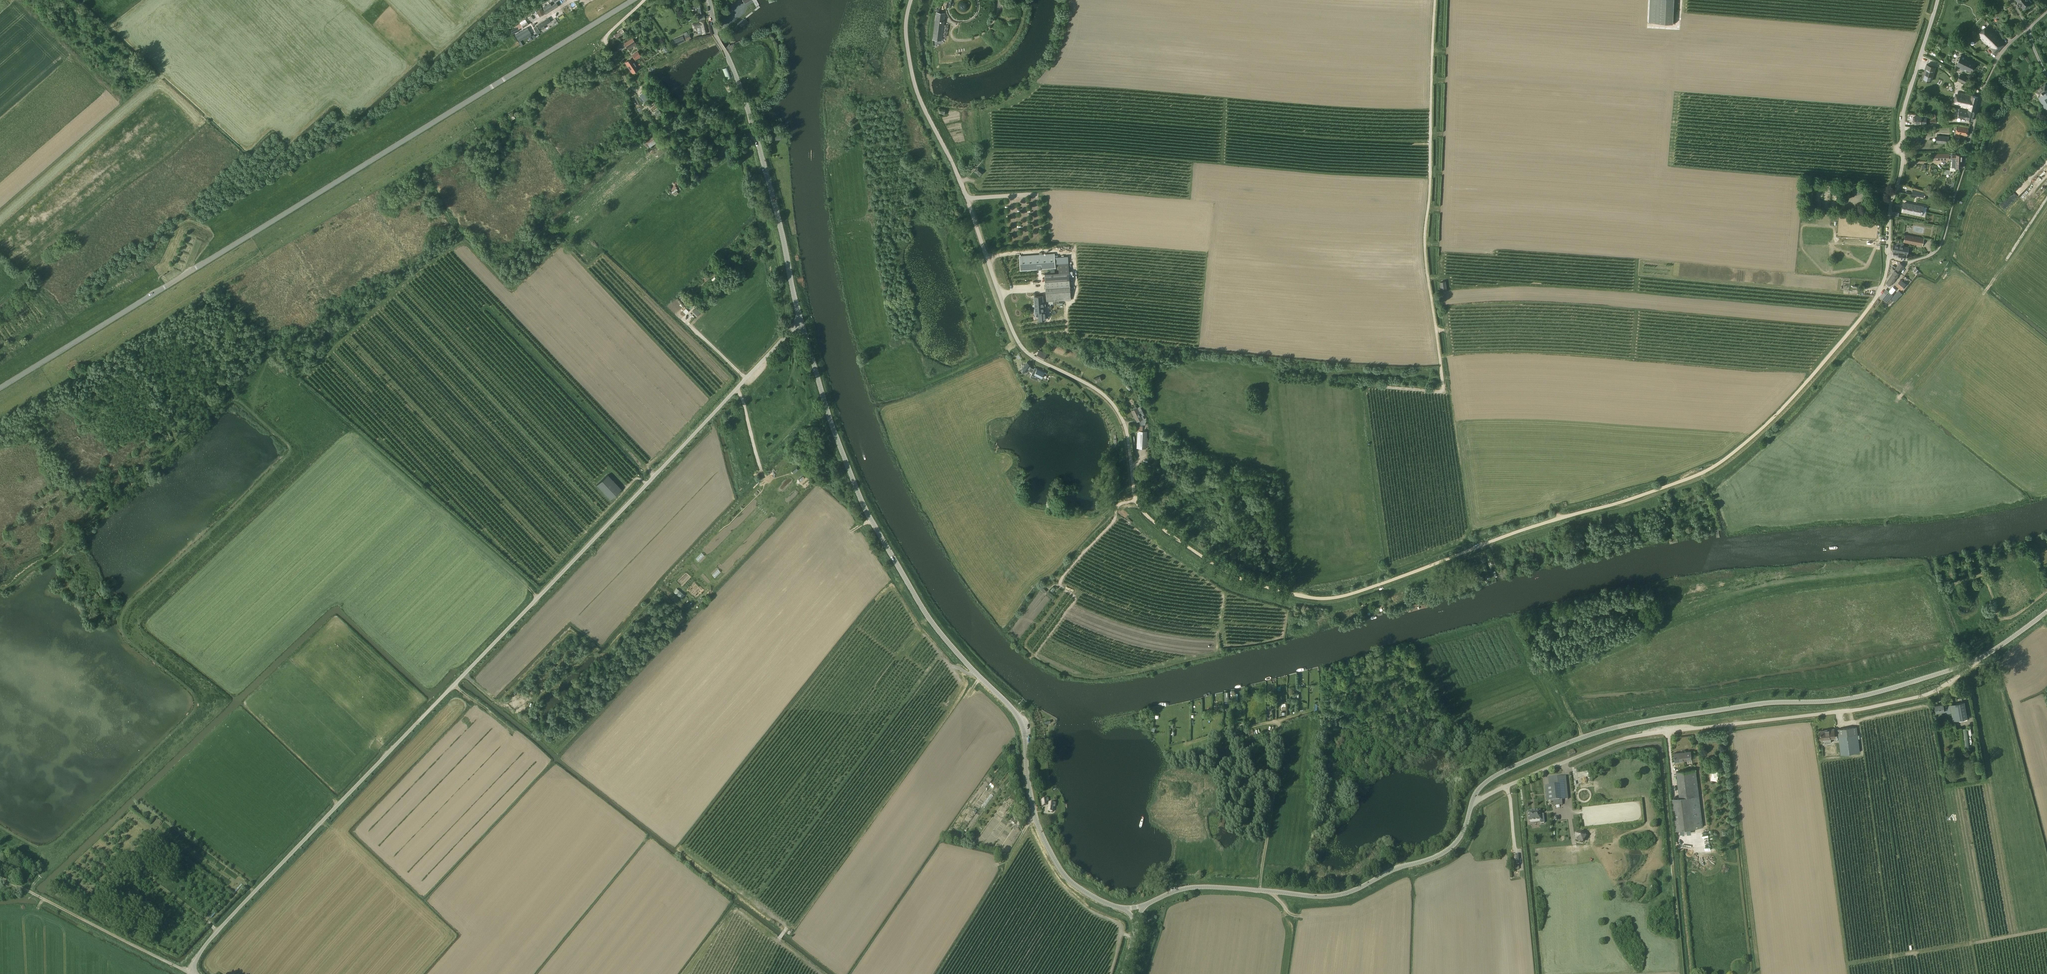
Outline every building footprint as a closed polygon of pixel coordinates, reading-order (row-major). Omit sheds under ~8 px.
[(1674,0),(1650,0),(1649,23),(1673,24),(1674,0)] [(2018,3),(2017,4),(2017,5),(2018,6),(2019,7),(2020,7),(2021,6),(2024,9),(2031,3),(2028,0),(2016,0),(2018,2),(2018,3)] [(544,10),(546,14),(558,6),(556,2),(552,5),(550,2),(543,7),(545,10),(544,10)] [(702,14),(704,13),(702,2),(691,4),(692,9),(697,7),(698,13),(701,12),(702,14)] [(937,12),(933,39),(942,41),(945,13),(937,12)] [(548,18),(538,24),(540,28),(551,21),(548,18)] [(696,23),(692,24),(693,28),(697,27),(698,34),(702,34),(708,33),(705,21),(699,22),(696,23)] [(515,34),(521,44),(534,36),(528,26),(515,34)] [(1991,50),(1996,54),(2005,44),(2005,43),(1989,27),(1980,37),(1989,46),(1990,45),(1993,48),(1991,50)] [(616,38),(625,33),(623,29),(614,35),(616,38)] [(721,42),(718,43),(710,46),(709,44),(708,44),(709,47),(717,45),(718,45),(717,44),(718,44),(718,45),(718,44),(719,44),(723,42),(721,38),(722,37),(723,37),(724,37),(724,38),(725,38),(726,39),(727,39),(728,40),(734,36),(733,34),(733,33),(732,34),(733,36),(728,39),(727,38),(726,38),(726,37),(725,37),(724,36),(723,36),(722,36),(720,37),(719,37),(721,42)] [(1002,38),(997,33),(993,38),(998,43),(1002,38)] [(624,44),(627,48),(635,43),(632,38),(624,44)] [(716,56),(721,52),(725,49),(728,53),(729,53),(730,52),(731,51),(731,50),(731,49),(732,48),(732,47),(731,47),(731,46),(737,43),(738,45),(739,44),(738,44),(737,42),(730,45),(730,46),(730,47),(731,48),(730,49),(730,50),(730,51),(729,51),(728,52),(726,48),(722,50),(721,50),(721,51),(721,50),(720,51),(714,56),(716,59),(717,58),(716,56)] [(632,58),(625,62),(633,73),(639,68),(636,64),(638,63),(635,59),(640,56),(638,51),(632,55),(633,57),(632,58)] [(1961,55),(1957,65),(1970,72),(1975,62),(1961,55)] [(1932,82),(1936,67),(1926,64),(1922,79),(1932,82)] [(722,69),(726,79),(731,78),(727,67),(722,69)] [(1960,74),(1958,80),(1965,83),(1967,77),(1960,74)] [(734,90),(730,83),(724,85),(728,93),(734,90)] [(2038,97),(2046,112),(2046,87),(2045,84),(2034,91),(2038,96),(2038,97)] [(1956,105),(1969,108),(1968,109),(1975,111),(1978,97),(1972,95),(1972,96),(1960,92),(1956,105)] [(1958,117),(1966,119),(1973,120),(1975,111),(1968,109),(1968,110),(1965,109),(1965,108),(1960,107),(1960,108),(1959,108),(1958,117)] [(519,114),(515,108),(510,111),(514,117),(519,114)] [(1937,123),(1935,113),(1928,114),(1929,124),(1937,123)] [(1915,123),(1921,124),(1921,123),(1924,123),(1924,124),(1927,124),(1927,116),(1925,116),(1924,117),(1922,117),(1922,116),(1915,116),(1915,118),(1913,117),(1913,121),(1915,121),(1915,123)] [(1956,134),(1955,138),(1960,139),(1961,134),(1967,135),(1968,127),(1957,126),(1956,134)] [(1949,136),(1939,135),(1938,143),(1944,144),(1945,142),(1948,142),(1949,136)] [(653,136),(646,140),(649,145),(656,141),(653,136)] [(1949,153),(1949,154),(1949,158),(1951,158),(1951,159),(1952,159),(1952,167),(1950,167),(1950,171),(1956,171),(1956,168),(1961,168),(1962,168),(1963,155),(1962,155),(1956,154),(1953,154),(1953,153),(1949,153)] [(983,172),(978,167),(975,172),(980,176),(983,172)] [(2023,193),(2029,184),(2024,180),(2016,189),(2018,190),(2017,191),(2019,193),(2021,191),(2023,193)] [(675,196),(680,193),(674,185),(669,188),(675,196)] [(1860,194),(1861,186),(1853,186),(1853,194),(1860,194)] [(1922,210),(1903,206),(1902,214),(1902,215),(1920,218),(1922,210)] [(1923,246),(1924,238),(1906,234),(1904,242),(1923,246)] [(1892,251),(1899,252),(1908,254),(1909,247),(1893,244),(1892,251)] [(1055,253),(1019,256),(1020,271),(1056,269),(1055,264),(1059,263),(1058,255),(1055,255),(1055,253)] [(1070,287),(1069,272),(1069,263),(1058,264),(1059,273),(1045,274),(1046,288),(1047,302),(1071,300),(1070,287)] [(1893,273),(1897,276),(1905,266),(1900,263),(1895,270),(1894,269),(1895,267),(1893,266),(1892,268),(1893,268),(1890,271),(1893,273)] [(1897,276),(1893,273),(1888,279),(1889,280),(1887,282),(1888,283),(1887,284),(1890,286),(1893,283),(1897,276)] [(1902,290),(1906,283),(1900,279),(1896,286),(1902,290)] [(1886,289),(1880,296),(1887,302),(1894,294),(1886,289)] [(1899,290),(1893,296),(1897,299),(1902,293),(1899,290)] [(1035,296),(1035,307),(1043,307),(1043,296),(1035,296)] [(693,310),(698,315),(701,312),(696,307),(693,310)] [(1047,354),(1040,350),(1036,357),(1043,360),(1047,354)] [(1031,367),(1032,365),(1028,362),(1023,368),(1022,370),(1023,371),(1026,373),(1029,370),(1031,367)] [(79,371),(75,365),(70,368),(74,374),(79,371)] [(1034,368),(1031,367),(1029,370),(1032,373),(1030,376),(1036,379),(1038,376),(1045,379),(1048,373),(1035,367),(1034,368)] [(1136,424),(1136,430),(1143,430),(1143,424),(1143,419),(1144,418),(1143,415),(1144,414),(1143,411),(1140,412),(1138,408),(1137,408),(1137,407),(1136,406),(1134,407),(1133,408),(1134,409),(1131,411),(1133,414),(1135,419),(1137,422),(1140,420),(1140,424),(1136,424)] [(1138,448),(1147,449),(1147,446),(1149,446),(1149,441),(1148,441),(1148,438),(1147,437),(1147,431),(1139,431),(1138,448)] [(608,474),(597,485),(610,499),(622,489),(608,474)] [(1950,705),(1951,709),(1953,721),(1959,720),(1959,722),(1968,720),(1967,718),(1964,702),(1950,705)] [(1936,712),(1951,709),(1950,705),(1944,706),(1943,704),(1935,705),(1936,712)] [(1857,727),(1838,729),(1841,754),(1860,752),(1857,727)] [(1968,727),(1960,728),(1963,748),(1971,746),(1968,727)] [(1831,743),(1830,738),(1835,737),(1834,730),(1820,732),(1821,739),(1824,739),(1825,743),(1831,743)] [(1692,760),(1691,751),(1674,753),(1675,762),(1692,760)] [(1679,797),(1677,797),(1681,830),(1703,827),(1696,769),(1676,772),(1679,797)] [(1717,782),(1720,773),(1713,770),(1710,779),(1717,782)] [(1568,800),(1566,784),(1566,776),(1548,778),(1549,786),(1545,786),(1546,802),(1551,801),(1562,800),(1568,800)] [(1540,823),(1544,823),(1543,814),(1540,815),(1540,812),(1540,811),(1528,812),(1528,813),(1528,821),(1540,820),(1540,823)] [(1582,831),(1575,835),(1580,840),(1588,840),(1590,835),(1582,831)]
